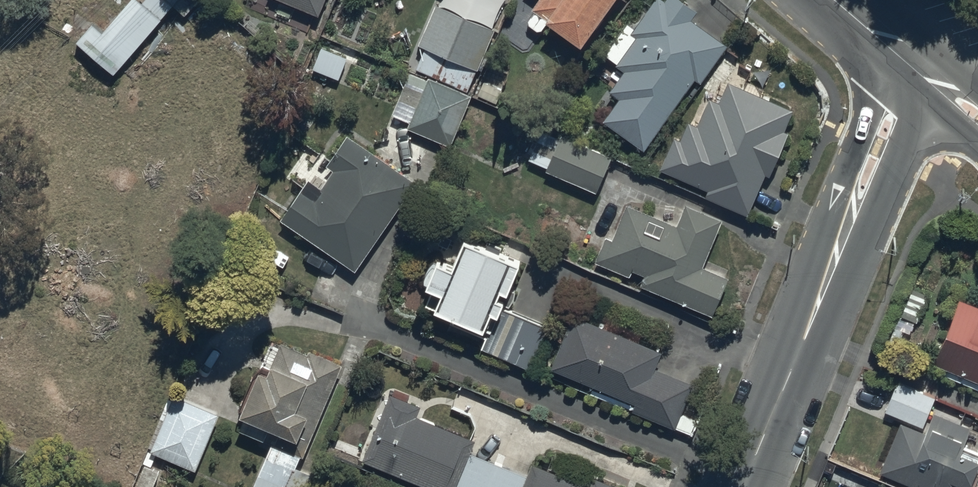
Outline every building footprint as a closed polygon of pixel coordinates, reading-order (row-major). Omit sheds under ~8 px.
[(74,43),(113,77),(173,8),(184,17),(196,4),(192,0),(142,0),(139,4),(135,0),(130,0),(101,34),(90,25),(74,43)] [(319,17),(326,0),(278,0),(319,17)] [(540,1),(532,12),(580,49),(617,0),(538,0),(540,1)] [(682,0),(664,0),(664,1),(663,0),(655,0),(631,33),(635,36),(615,64),(623,70),(609,91),(617,97),(601,119),(644,150),(694,81),(700,85),(728,46),(690,18),(696,10),(682,0)] [(410,70),(468,94),(494,30),(437,7),(410,70)] [(347,60),(321,49),(312,71),(338,82),(347,60)] [(468,94),(410,70),(391,117),(410,124),(408,129),(451,146),(472,95),(468,94)] [(794,111),(728,83),(719,104),(709,100),(698,127),(687,122),(680,141),(673,138),(659,171),(704,190),(701,198),(748,217),(765,176),(771,179),(789,134),(785,132),(794,111)] [(559,140),(541,132),(539,135),(522,127),(512,149),(527,156),(526,160),(547,169),(545,172),(596,195),(612,159),(561,135),(559,140)] [(348,137),(328,166),(335,171),(322,189),(310,181),(282,220),(356,272),(418,182),(348,137)] [(677,227),(626,205),(611,239),(606,237),(595,263),(629,279),(632,273),(644,278),(639,288),(711,319),(729,278),(704,267),(723,224),(685,208),(677,227)] [(466,245),(453,275),(435,267),(424,292),(442,299),(435,315),(483,336),(490,318),(494,320),(497,321),(502,310),(502,308),(495,305),(499,295),(506,298),(519,268),(466,245)] [(934,367),(977,384),(977,309),(960,302),(934,367)] [(548,329),(502,310),(497,321),(494,320),(481,351),(529,372),(548,329)] [(661,352),(574,316),(551,369),(635,404),(632,411),(692,437),(698,423),(681,416),(694,386),(654,369),(661,352)] [(240,433),(270,445),(300,458),(303,459),(341,367),(281,342),(266,378),(258,374),(239,420),(244,423),(240,433)] [(897,383),(885,413),(921,428),(934,398),(897,383)] [(390,395),(362,461),(422,486),(585,486),(532,464),(526,477),(469,453),(474,442),(418,418),(422,408),(390,395)] [(219,419),(173,399),(149,453),(195,473),(219,419)] [(898,424),(877,475),(906,486),(970,486),(977,468),(977,449),(964,444),(970,430),(960,426),(965,413),(942,404),(938,416),(933,413),(924,434),(898,424)] [(270,445),(253,486),(306,486),(311,476),(296,470),(300,458),(270,445)] [(590,478),(586,486),(611,486),(590,478)]
